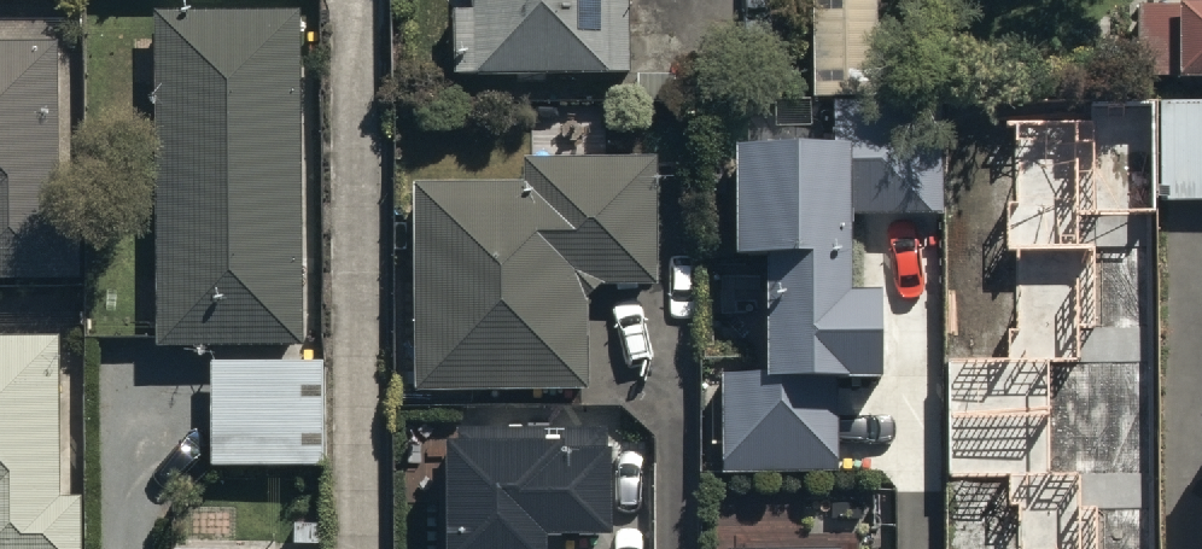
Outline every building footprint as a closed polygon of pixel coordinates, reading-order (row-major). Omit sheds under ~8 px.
[(466,6),(446,5),(445,67),(456,67),(456,74),(617,77),(618,63),(626,64),(627,0),(466,0),(466,6)] [(810,89),(875,88),(874,0),(809,0),(810,89)] [(1136,69),(1201,67),(1201,0),(1135,0),(1136,69)] [(300,4),(155,4),(156,339),(301,338),(300,4)] [(0,33),(0,276),(83,276),(83,196),(58,196),(58,33),(0,33)] [(1155,91),(1156,200),(1201,199),(1201,90),(1155,91)] [(826,119),(726,122),(729,239),(760,238),(763,355),(721,356),(724,467),(833,464),(831,376),(873,375),(870,278),(849,278),(847,209),(941,207),(938,93),(826,96),(826,119)] [(1009,120),(1011,356),(946,357),(947,477),(1010,477),(1011,548),(1097,548),(1096,472),(1045,472),(1044,359),(1095,358),(1093,212),(1151,211),(1150,101),(1079,101),(1079,119),(1009,120)] [(521,174),(416,174),(416,378),(585,378),(586,277),(654,277),(654,150),(521,150),(521,174)] [(0,329),(0,548),(80,548),(79,484),(61,485),(58,328),(0,329)] [(323,354),(211,352),(208,458),(321,461),(323,354)] [(444,435),(445,548),(546,548),(545,531),(609,531),(609,435),(444,435)]
